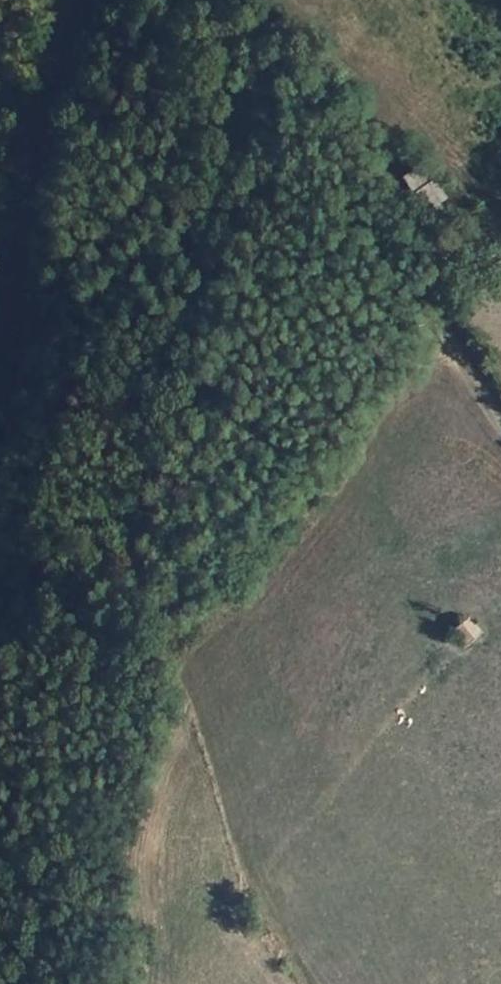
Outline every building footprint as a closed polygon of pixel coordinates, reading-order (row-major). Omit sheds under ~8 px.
[(468,618),(455,633),(467,643),(479,630),(468,618)]
